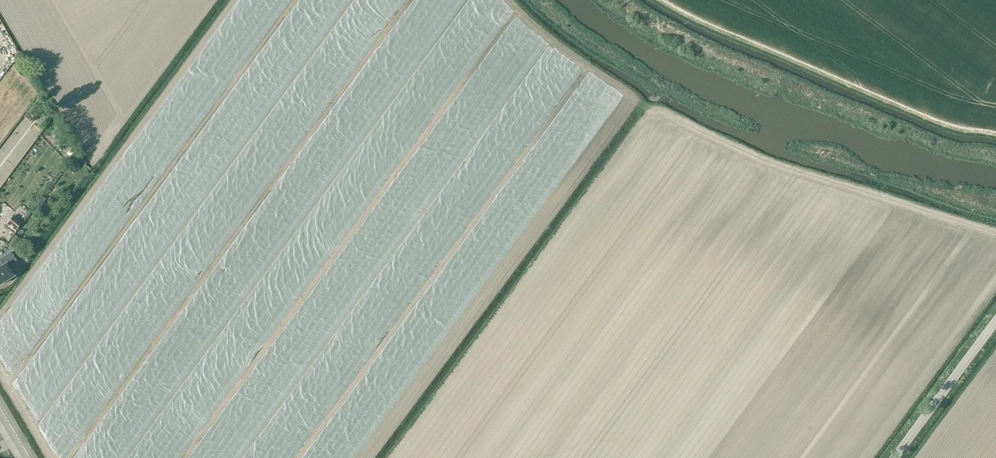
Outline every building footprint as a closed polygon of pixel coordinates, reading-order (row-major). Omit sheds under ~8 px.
[(74,173),(80,166),(75,161),(69,169),(74,173)] [(16,233),(15,232),(22,224),(13,217),(4,227),(14,235),(16,233)] [(13,249),(20,239),(15,235),(8,245),(13,249)] [(16,260),(11,253),(0,260),(0,261),(3,266),(0,268),(0,285),(15,276),(10,268),(16,260)]
